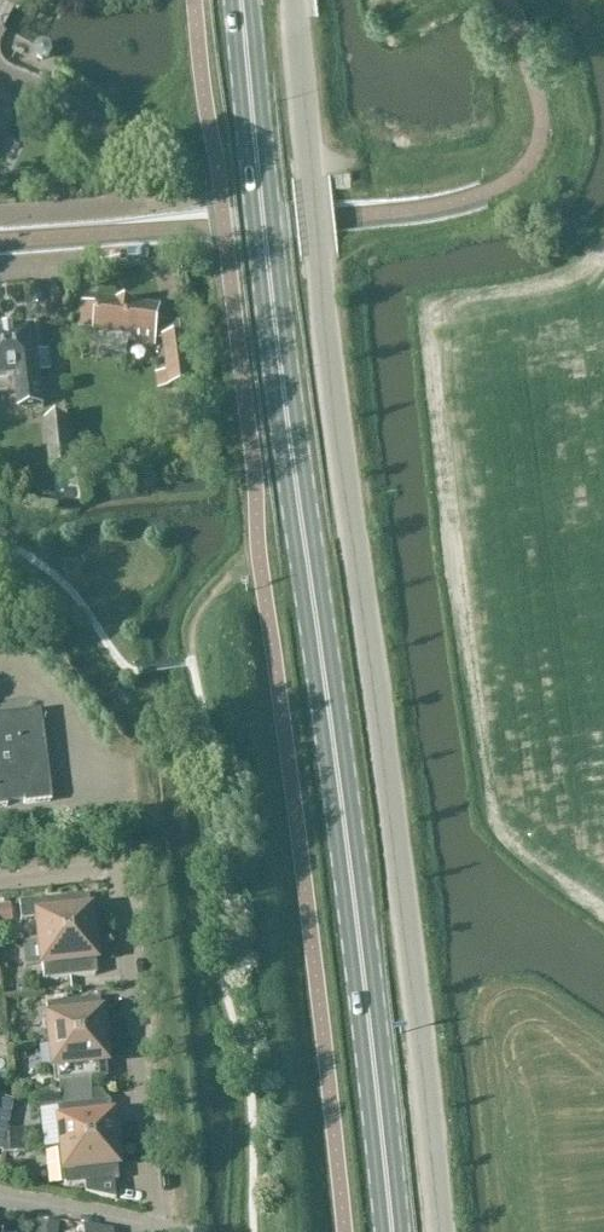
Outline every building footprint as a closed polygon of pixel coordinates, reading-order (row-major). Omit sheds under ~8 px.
[(14,112),(0,104),(0,140),(14,112)] [(156,342),(164,343),(170,391),(194,388),(188,334),(182,335),(181,325),(159,321),(161,309),(99,300),(94,333),(95,333),(96,327),(133,332),(131,344),(156,348),(156,342)] [(36,329),(0,333),(0,379),(20,377),(24,411),(44,409),(39,364),(47,363),(46,353),(38,354),(36,329)] [(68,420),(46,422),(51,471),(73,468),(68,420)] [(51,803),(39,713),(0,719),(0,810),(51,803)] [(37,921),(39,942),(98,936),(96,919),(88,920),(88,914),(90,913),(88,897),(19,905),(21,922),(37,921)] [(0,908),(0,923),(9,922),(8,907),(0,908)] [(98,936),(39,942),(42,967),(44,982),(97,976),(95,960),(92,960),(92,954),(100,953),(98,936)] [(47,1020),(50,1045),(109,1039),(107,1022),(99,1023),(98,1017),(101,1016),(99,1000),(46,1006),(48,1020),(47,1020)] [(111,1056),(109,1039),(50,1045),(52,1070),(53,1070),(54,1085),(60,1084),(61,1095),(92,1092),(90,1081),(107,1079),(106,1063),(103,1063),(103,1057),(111,1056)] [(58,1123),(61,1148),(120,1142),(118,1125),(110,1126),(109,1119),(112,1119),(110,1103),(93,1105),(92,1092),(61,1095),(47,1097),(57,1109),(58,1123)] [(7,1133),(2,1155),(26,1153),(24,1131),(7,1133)] [(122,1159),(120,1142),(61,1148),(61,1149),(52,1150),(56,1185),(65,1184),(65,1188),(89,1185),(90,1195),(115,1201),(113,1182),(118,1182),(117,1166),(114,1166),(113,1160),(122,1159)] [(17,1170),(1,1171),(2,1183),(18,1182),(17,1170)] [(36,1231),(59,1231),(61,1226),(38,1222),(36,1231)] [(79,1231),(108,1231),(107,1224),(78,1226),(79,1231)]
